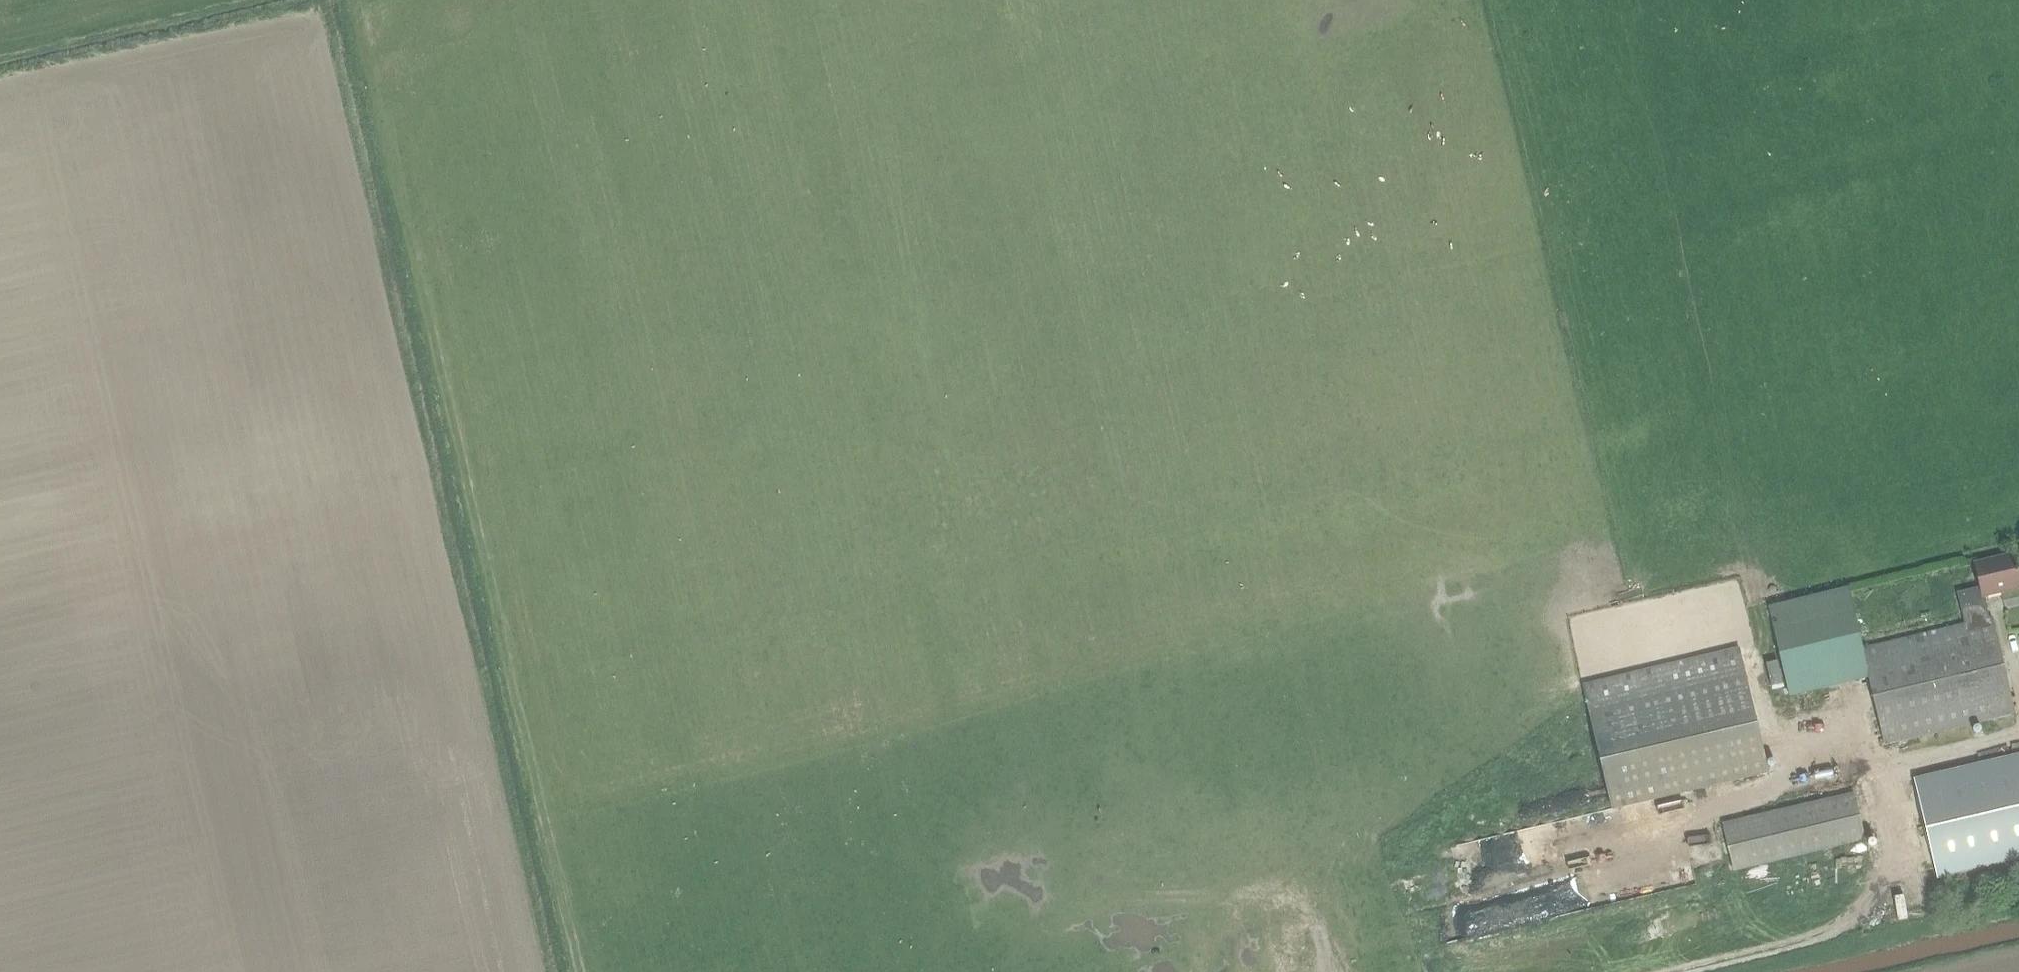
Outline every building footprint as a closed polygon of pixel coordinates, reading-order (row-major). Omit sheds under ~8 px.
[(1859,647),(1866,675),(1882,744),(2012,713),(1989,617),(1985,619),(1980,597),(2018,588),(2010,553),(1971,562),(1976,586),(1954,592),(1961,623),(1859,647)] [(1866,675),(1859,647),(1845,587),(1769,605),(1789,693),(1866,675)] [(1765,771),(1736,648),(1578,685),(1607,808),(1765,771)] [(1778,661),(1767,664),(1772,686),(1783,684),(1778,661)] [(2018,860),(2018,754),(1914,779),(1938,879),(2018,860)] [(1861,838),(1850,793),(1720,825),(1731,870),(1861,838)]
